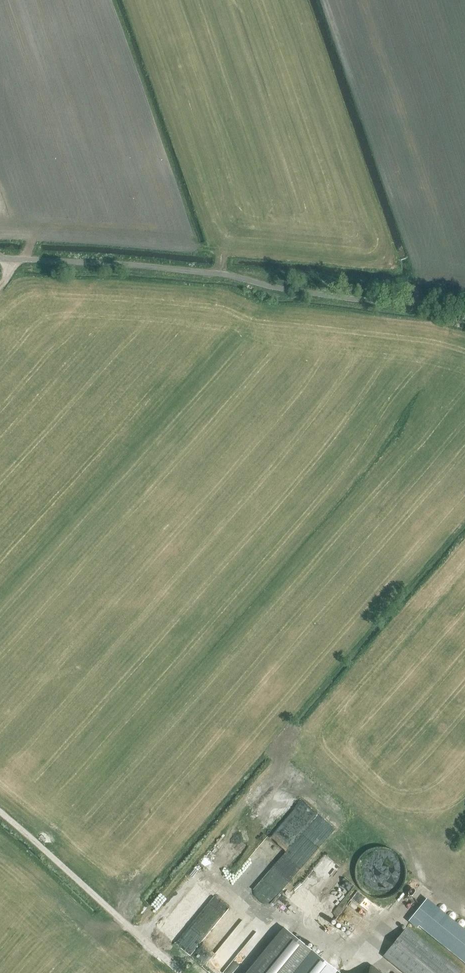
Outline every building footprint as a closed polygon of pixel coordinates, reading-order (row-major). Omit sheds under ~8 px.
[(296,871),(328,837),(312,821),(280,856),(296,871)] [(397,893),(401,889),(404,884),(406,878),(406,872),(405,867),(404,862),(401,857),(396,852),(391,849),(386,847),(380,847),(374,848),(369,849),(364,853),(360,857),(357,862),(356,867),(355,873),(355,879),(357,884),(361,889),(365,893),(370,896),(375,898),(381,899),(387,898),(392,896),(397,893)] [(365,917),(374,902),(356,891),(347,907),(365,917)] [(427,898),(408,921),(417,928),(419,926),(464,963),(464,929),(427,898)] [(218,952),(243,918),(227,906),(190,956),(214,972),(222,972),(231,961),(218,952)] [(284,927),(245,972),(340,972),(284,927)] [(462,972),(407,927),(384,956),(404,972),(461,972),(462,972)]
